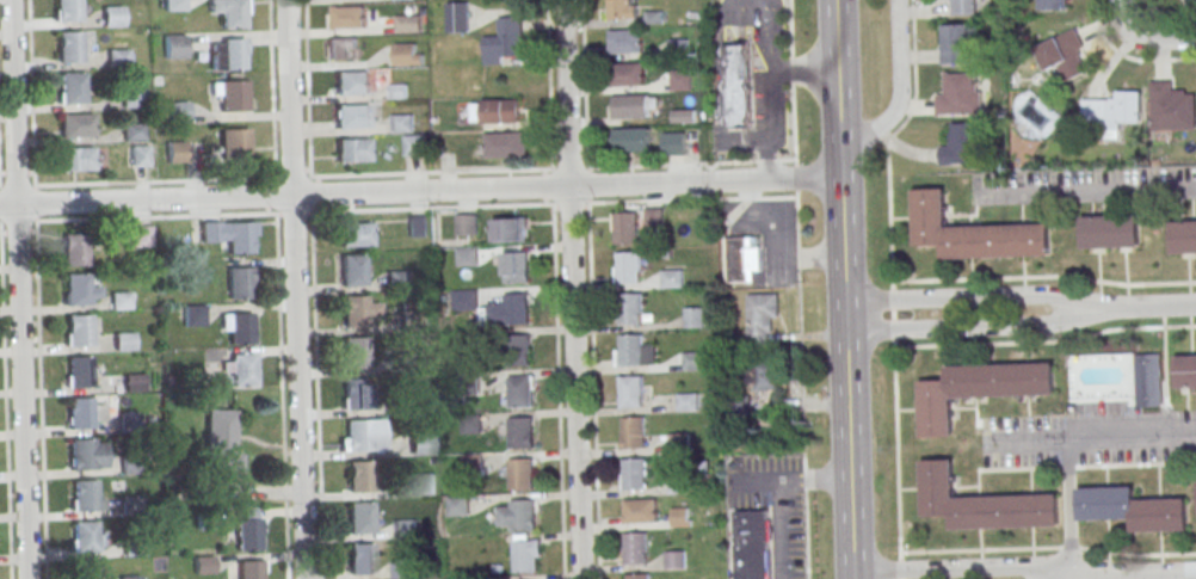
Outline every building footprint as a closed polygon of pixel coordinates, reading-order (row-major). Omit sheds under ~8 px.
[(56,21),(55,0),(79,0),(79,20),(56,21)] [(165,11),(165,0),(185,0),(185,10),(165,11)] [(209,12),(209,0),(244,0),(245,27),(222,29),(221,12),(209,12)] [(608,19),(636,19),(636,0),(608,0),(608,19)] [(979,0),(949,0),(949,14),(979,14),(979,0)] [(1035,10),(1068,10),(1068,0),(1035,0),(1035,10)] [(448,4),(469,2),(470,32),(449,33),(448,4)] [(101,6),(122,5),(122,25),(103,25),(101,6)] [(331,6),(364,5),(365,27),(332,29),(331,6)] [(396,16),(420,14),(421,32),(396,33),(396,16)] [(522,17),(497,17),(497,33),(483,33),(483,64),(509,64),(509,51),(522,51),(522,17)] [(976,63),(977,25),(941,24),(941,62),(976,63)] [(57,31),(80,30),(81,62),(58,63),(57,31)] [(609,53),(642,53),(642,30),(609,30),(609,53)] [(1037,47),(1048,75),(1060,70),(1064,80),(1092,69),(1076,31),(1037,47)] [(164,35),(185,33),(185,57),(165,57),(164,35)] [(222,37),(245,37),(246,68),(211,69),(210,43),(222,43),(222,37)] [(328,58),(357,58),(357,38),(328,38),(328,58)] [(668,39),(689,38),(690,56),(670,57),(668,39)] [(395,45),(417,44),(418,64),(396,66),(395,45)] [(725,128),(750,128),(750,45),(725,45),(725,128)] [(107,49),(127,48),(128,68),(107,68),(107,49)] [(644,85),(644,62),(612,62),(612,85),(644,85)] [(671,70),(691,69),(692,87),(672,88),(671,70)] [(335,72),(369,70),(369,93),(337,94),(335,72)] [(60,72),(82,72),(84,103),(61,104),(60,72)] [(945,73),(978,72),(978,92),(982,92),(984,113),(937,115),(937,97),(945,97),(945,73)] [(218,80),(247,79),(248,110),(220,111),(218,80)] [(1195,130),(1195,92),(1174,92),(1174,81),(1151,81),(1151,130),(1195,130)] [(390,97),(405,97),(405,85),(390,85),(390,97)] [(121,87),(143,87),(143,106),(121,107),(121,87)] [(1141,127),(1141,91),(1116,91),(1116,100),(1080,100),(1080,127),(1141,127)] [(613,95),(613,118),(650,118),(650,95),(613,95)] [(471,122),(520,122),(520,100),(471,100),(471,122)] [(168,101),(189,101),(189,121),(169,122),(168,101)] [(335,105),(369,104),(370,127),(337,128),(335,105)] [(60,113),(91,112),(92,136),(60,136),(60,113)] [(393,116),(413,115),(414,133),(393,134),(393,116)] [(122,122),(142,122),(143,141),(122,141),(122,122)] [(953,123),(981,122),(982,164),(942,165),(941,146),(949,146),(949,134),(953,134),(953,123)] [(220,128),(249,127),(251,159),(221,160),(220,128)] [(650,127),(613,127),(613,151),(650,151),(650,127)] [(527,158),(527,132),(485,133),(486,158),(527,158)] [(686,155),(686,132),(663,132),(663,155),(686,155)] [(405,136),(426,135),(426,156),(405,156),(405,136)] [(335,138),(369,137),(370,160),(337,161),(335,138)] [(166,142),(185,141),(186,161),(166,161),(166,142)] [(60,147),(92,146),(92,170),(61,170),(60,147)] [(129,146),(149,146),(149,165),(130,166),(129,146)] [(912,189),(944,187),(945,227),(1049,223),(1049,255),(942,259),(942,245),(914,246),(912,189)] [(645,208),(645,228),(662,228),(662,208),(645,208)] [(614,212),(639,212),(640,244),(615,245),(614,212)] [(477,214),(455,214),(455,235),(477,235),(477,214)] [(427,215),(409,215),(409,236),(427,236),(427,215)] [(1081,216),(1139,215),(1140,247),(1083,248),(1081,216)] [(494,242),(528,242),(528,218),(494,218),(494,242)] [(1172,221),(1195,220),(1195,253),(1173,253),(1172,221)] [(227,222),(251,221),(252,253),(228,253),(227,222)] [(372,223),(340,223),(340,246),(372,246),(372,223)] [(150,246),(150,226),(133,226),(133,246),(150,246)] [(62,234),(85,233),(86,265),(63,266),(62,234)] [(761,282),(761,237),(727,237),(727,282),(761,282)] [(456,266),(478,266),(478,248),(456,248),(456,266)] [(504,252),(529,251),(529,283),(505,284),(504,252)] [(617,253),(641,252),(641,284),(618,285),(617,253)] [(340,254),(364,253),(365,285),(341,287),(340,254)] [(227,266),(252,265),(252,297),(228,298),(227,266)] [(662,271),(683,270),(684,288),(664,288),(662,271)] [(64,273),(87,272),(88,304),(66,306),(64,273)] [(452,289),(452,310),(477,310),(477,289),(452,289)] [(504,294),(528,292),(529,325),(504,325),(504,294)] [(621,294),(643,294),(645,325),(622,326),(621,294)] [(748,344),(771,344),(771,333),(777,333),(777,294),(748,294),(748,344)] [(342,326),(367,326),(367,295),(342,295),(342,326)] [(204,326),(204,304),(183,304),(183,326),(204,326)] [(704,327),(704,307),(684,307),(684,327),(704,327)] [(227,312),(252,312),(253,343),(228,344),(227,312)] [(67,314),(90,313),(91,345),(68,346),(67,314)] [(504,334),(529,334),(530,365),(505,367),(504,334)] [(621,335),(643,334),(645,367),(622,367),(621,335)] [(342,337),(342,368),(366,368),(366,336),(342,337)] [(133,349),(133,337),(115,337),(116,350),(133,349)] [(684,352),(704,351),(704,369),(685,370),(684,352)] [(229,353),(254,352),(255,384),(230,386),(229,353)] [(1136,353),(1136,409),(1161,409),(1161,353),(1136,353)] [(67,356),(90,355),(91,387),(68,388),(67,356)] [(1176,356),(1195,355),(1195,387),(1177,388),(1176,356)] [(747,358),(747,390),(778,390),(778,358),(747,358)] [(919,381),(947,380),(947,367),(1053,363),(1053,394),(951,398),(953,437),(920,438),(919,381)] [(143,374),(124,374),(124,390),(143,390),(143,374)] [(506,375),(531,375),(532,407),(507,407),(506,375)] [(621,377),(643,376),(645,408),(622,408),(621,377)] [(343,378),(368,377),(369,409),(344,411),(343,378)] [(678,394),(698,393),(699,411),(679,412),(678,394)] [(68,396),(91,396),(92,429),(69,429),(68,396)] [(204,479),(241,479),(241,452),(234,452),(234,409),(205,409),(204,479)] [(507,418),(532,417),(534,449),(508,450),(507,418)] [(622,417),(646,417),(647,448),(622,449),(622,417)] [(344,419),(369,418),(370,450),(345,451),(344,419)] [(432,432),(410,432),(410,454),(432,454),(432,432)] [(69,438),(92,437),(92,442),(104,442),(105,467),(93,467),(93,469),(70,470),(69,438)] [(622,458),(647,457),(648,489),(623,491),(622,458)] [(507,458),(532,458),(534,489),(508,491),(507,458)] [(921,460),(951,458),(953,498),(1058,494),(1059,526),(951,530),(950,516),(923,517),(921,460)] [(346,460),(371,460),(372,492),(347,492),(346,460)] [(434,494),(434,473),(412,473),(412,494),(434,494)] [(72,479),(94,478),(95,498),(104,498),(104,509),(74,510),(72,479)] [(1078,487),(1134,485),(1134,499),(1185,498),(1186,530),(1133,531),(1132,518),(1079,521),(1078,487)] [(468,515),(468,497),(448,497),(448,515),(468,515)] [(511,499),(536,499),(537,530),(512,531),(511,499)] [(625,500),(658,499),(659,522),(627,524),(625,500)] [(347,501),(372,500),(374,532),(349,534),(347,501)] [(236,507),(236,549),(260,549),(260,507),(236,507)] [(671,507),(671,527),(690,527),(690,507),(671,507)] [(769,510),(771,578),(738,578),(736,511),(769,510)] [(72,521),(94,519),(95,552),(73,553),(72,521)] [(416,537),(415,519),(394,520),(394,538),(416,537)] [(627,535),(648,534),(649,563),(627,565),(625,548),(627,548),(627,535)] [(512,541),(537,540),(538,572),(513,573),(512,541)] [(347,543),(372,542),(374,574),(349,575),(347,543)] [(667,568),(686,568),(686,551),(667,551),(667,568)] [(212,555),(193,555),(193,573),(212,573),(212,555)] [(261,559),(261,578),(237,578),(236,560),(261,559)] [(412,559),(392,559),(392,578),(412,578),(412,559)] [(95,561),(96,578),(73,578),(73,562),(95,561)]
